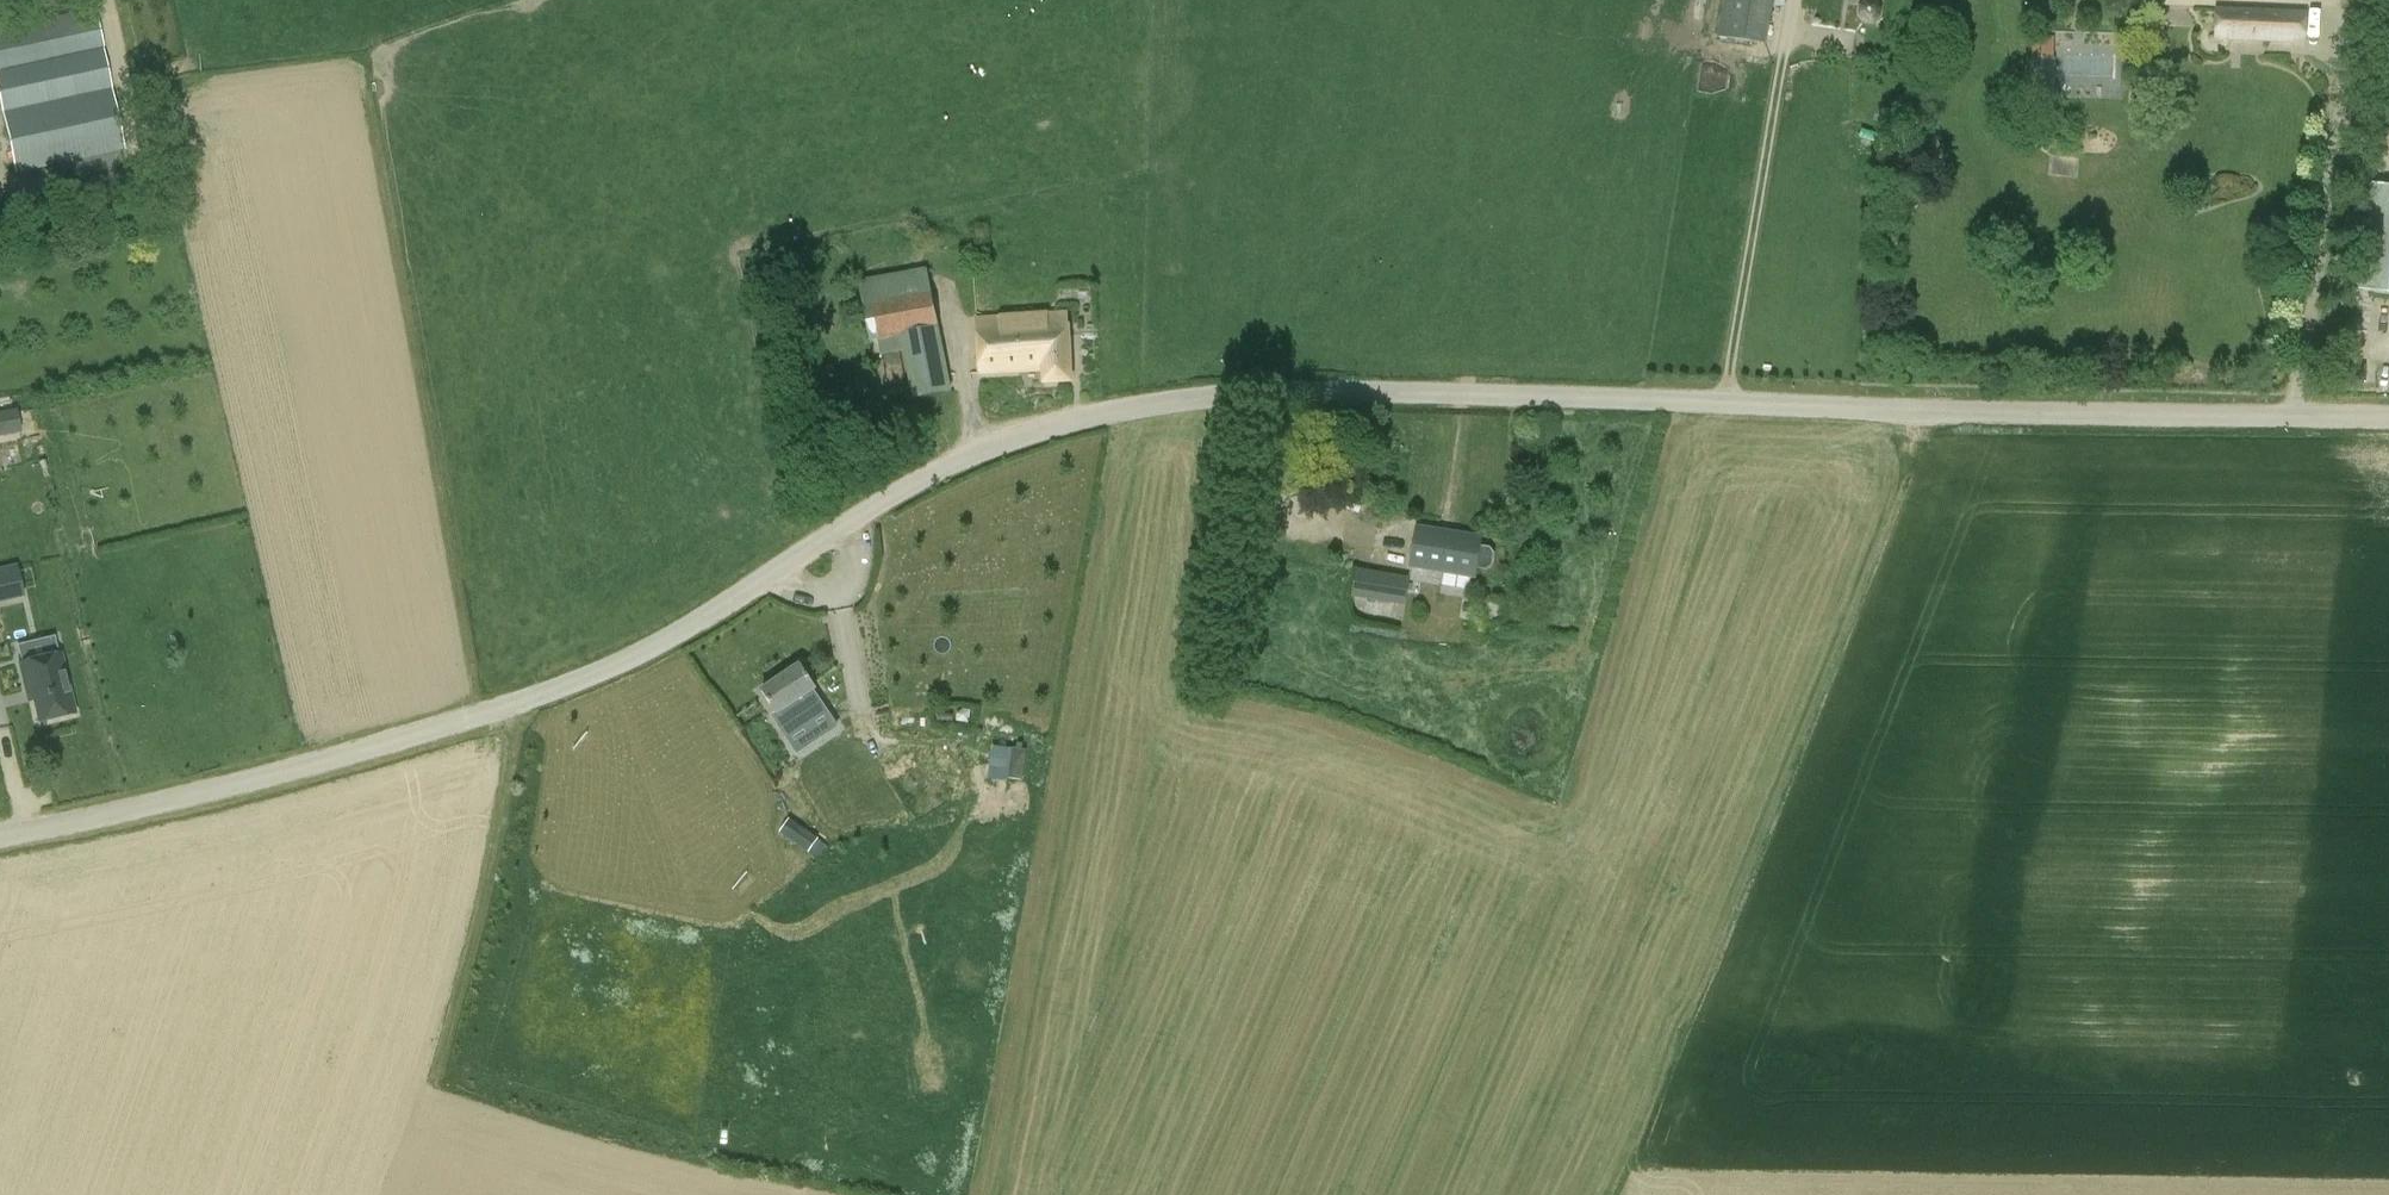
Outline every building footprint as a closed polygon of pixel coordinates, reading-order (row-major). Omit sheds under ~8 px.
[(1717,37),(1766,45),(1774,0),(1723,0),(1717,37)] [(2305,44),(2307,12),(2216,9),(2214,41),(2305,44)] [(103,50),(105,49),(95,10),(0,31),(0,104),(15,174),(71,162),(74,176),(123,166),(120,152),(125,151),(103,50)] [(2055,57),(2055,38),(2034,37),(2034,56),(2055,57)] [(2371,185),(2355,291),(2388,296),(2388,187),(2371,185)] [(951,392),(938,328),(927,270),(864,280),(878,354),(903,350),(913,399),(951,392)] [(1070,382),(1066,315),(977,320),(981,374),(1043,370),(1044,384),(1070,382)] [(20,433),(16,412),(0,415),(0,437),(20,433)] [(1486,571),(1493,567),(1495,554),(1489,548),(1479,546),(1481,539),(1417,528),(1411,567),(1474,578),(1475,569),(1486,571)] [(0,571),(0,600),(21,595),(15,568),(0,571)] [(1405,606),(1410,577),(1356,569),(1352,597),(1405,606)] [(34,701),(39,722),(74,714),(60,655),(20,665),(26,691),(31,690),(33,699),(34,701)] [(828,713),(814,690),(816,688),(800,665),(761,692),(777,716),(794,704),(809,725),(828,713)] [(779,833),(818,859),(827,846),(788,820),(779,833)]
